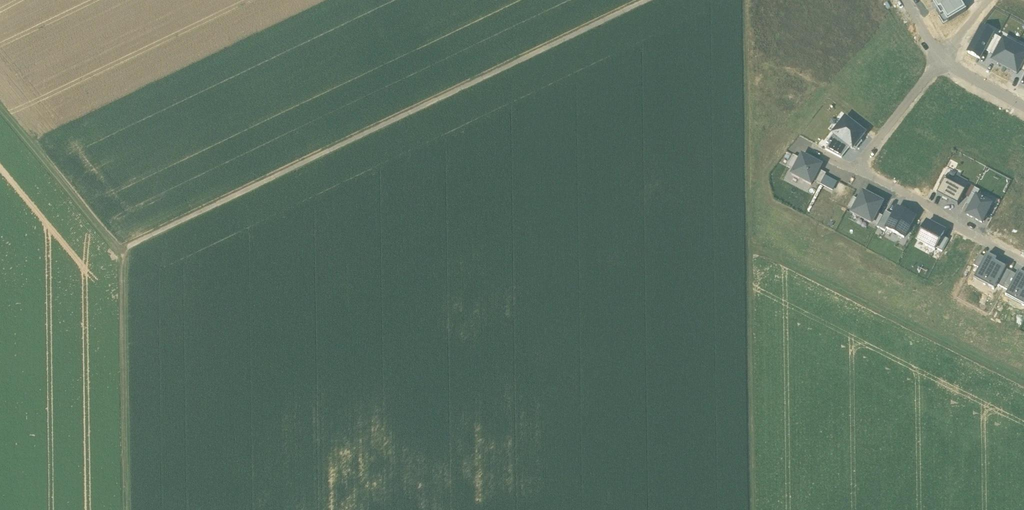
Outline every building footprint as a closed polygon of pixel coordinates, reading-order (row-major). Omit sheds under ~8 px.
[(960,0),(931,0),(941,16),(943,15),(948,22),(967,10),(960,0)] [(993,34),(984,29),(977,41),(975,40),(968,53),(980,59),(984,50),(993,34)] [(1004,40),(993,34),(984,50),(995,55),(1004,40)] [(1005,67),(1016,46),(1004,40),(995,55),(992,61),(1005,67)] [(1023,60),(1023,51),(1016,46),(1005,67),(1017,74),(1020,69),(1023,60)] [(865,134),(845,118),(833,134),(850,147),(855,151),(862,142),(860,140),(865,134)] [(850,147),(833,134),(826,143),(829,144),(825,150),(841,158),(850,147)] [(794,171),(800,159),(793,155),(787,167),(794,171)] [(822,166),(802,155),(800,159),(794,171),(792,175),(811,185),(813,181),(819,170),(822,166)] [(826,174),(819,170),(813,181),(821,185),(826,174)] [(940,185),(942,186),(937,194),(958,206),(964,195),(965,191),(955,186),(956,183),(944,177),(940,185)] [(964,195),(969,198),(974,187),(969,184),(965,191),(964,195)] [(966,203),(971,206),(977,196),(980,190),(974,187),(969,198),(966,203)] [(883,203),(863,192),(859,200),(853,211),(851,214),(872,224),(877,214),(883,203)] [(992,205),(977,196),(971,206),(967,215),(982,223),(992,205)] [(853,211),(859,200),(853,198),(848,208),(853,211)] [(915,218),(897,209),(894,216),(886,229),(904,238),(915,218)] [(883,217),(877,227),(885,231),(886,229),(894,216),(886,211),(883,217)] [(883,217),(877,214),(872,224),(877,227),(883,217)] [(945,232),(927,222),(917,241),(935,250),(936,248),(942,236),(945,232)] [(949,239),(942,236),(936,248),(942,252),(949,239)] [(1007,265),(987,254),(985,258),(979,268),(974,279),(994,290),(997,284),(1005,268),(1007,265)] [(979,268),(985,258),(979,255),(974,265),(979,268)] [(1011,271),(1005,268),(997,284),(1003,288),(1011,271)] [(1017,275),(1011,271),(1003,288),(1008,291),(1017,275)] [(1018,272),(1017,275),(1008,291),(1016,296),(1015,298),(1022,304),(1022,305),(1023,306),(1023,275),(1018,272)]
